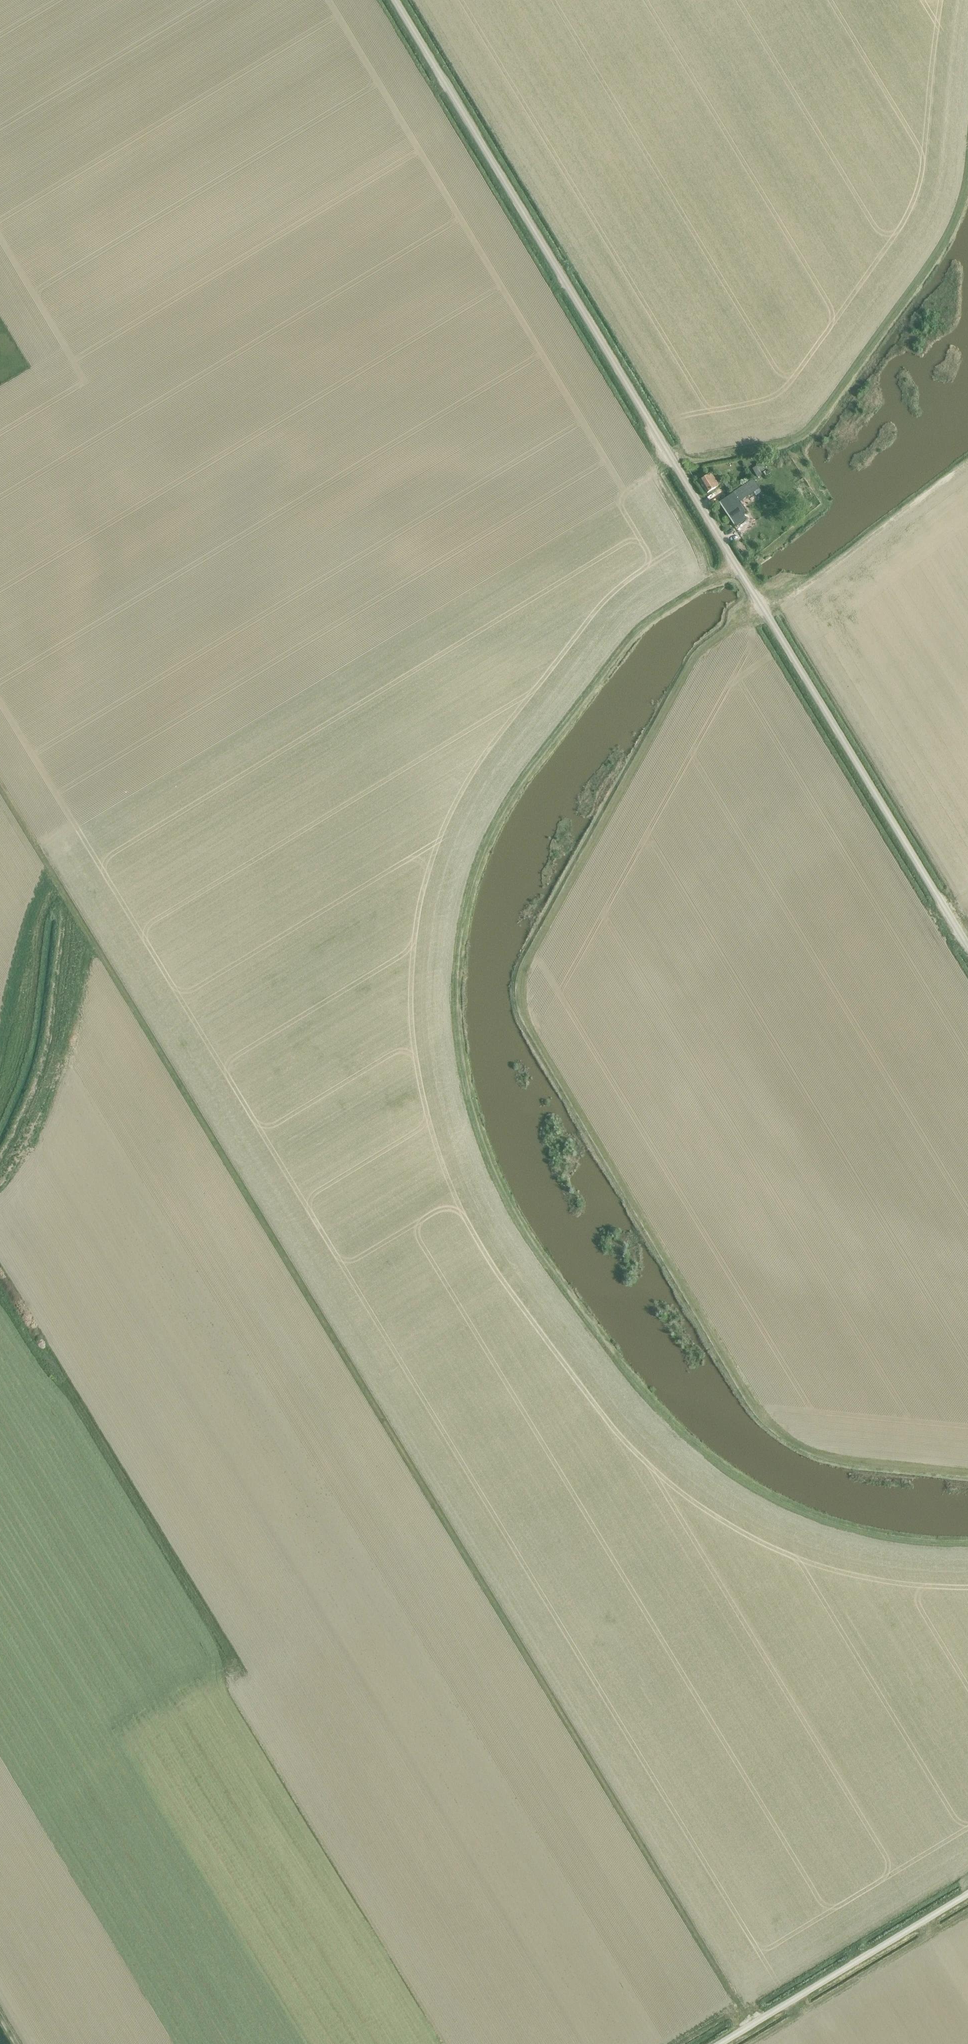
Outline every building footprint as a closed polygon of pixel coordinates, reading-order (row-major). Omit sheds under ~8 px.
[(760,464),(752,469),(758,478),(762,475),(760,471),(763,469),(760,464)] [(707,492),(718,485),(711,474),(708,476),(707,475),(699,480),(707,492)] [(753,480),(718,503),(734,527),(746,519),(743,514),(746,512),(739,502),(759,489),(753,480)] [(800,486),(796,489),(801,497),(806,493),(800,486)]
